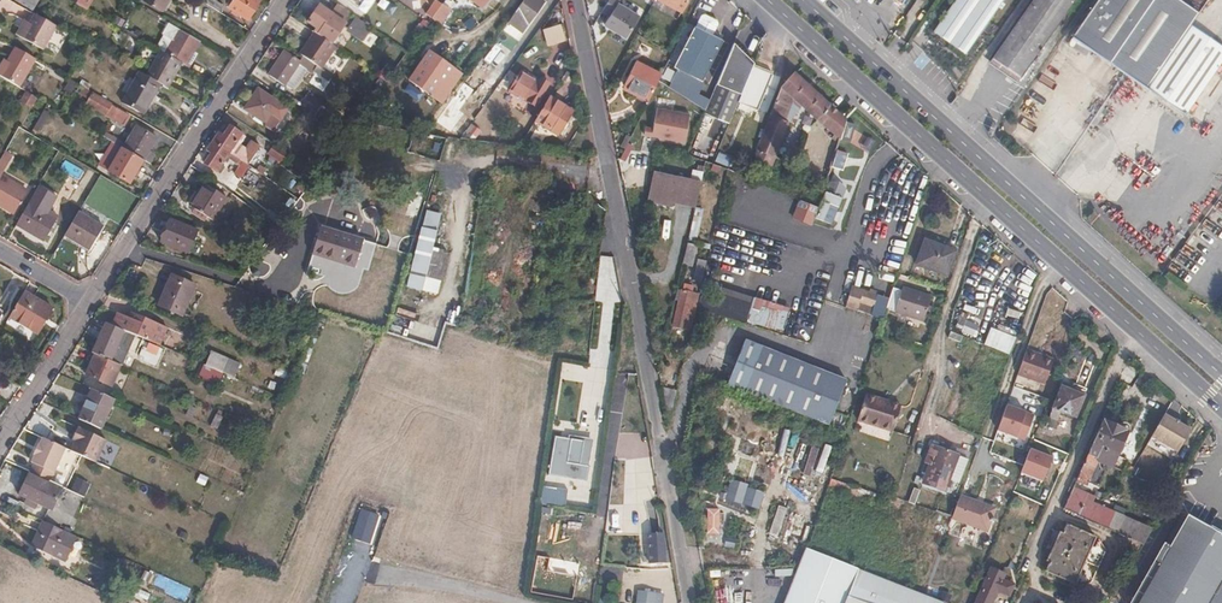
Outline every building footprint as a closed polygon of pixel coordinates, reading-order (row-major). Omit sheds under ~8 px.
[(85,8),(90,0),(72,0),(85,8)] [(163,11),(170,0),(146,0),(163,11)] [(259,0),(234,0),(230,7),(249,20),(261,1),(259,0)] [(357,3),(365,8),(370,0),(359,0),(357,3)] [(543,0),(525,0),(511,19),(509,22),(518,29),(525,19),(531,23),(546,2),(543,0)] [(654,2),(680,16),(688,0),(656,0),(654,2)] [(932,33),(966,55),(1002,0),(954,0),(932,33)] [(992,59),(1019,79),(1074,0),(1032,0),(992,59)] [(1092,8),(1071,40),(1183,116),(1221,64),(1221,52),(1188,28),(1196,16),(1173,0),(1098,0),(1092,8)] [(642,16),(618,2),(604,25),(627,39),(642,16)] [(349,31),(319,9),(307,25),(316,32),(314,34),(315,34),(335,49),(349,31)] [(440,13),(435,9),(423,24),(429,28),(435,21),(440,13)] [(57,25),(35,12),(30,21),(21,36),(43,48),(57,25)] [(720,20),(707,14),(704,15),(698,26),(715,34),(721,23),(720,20)] [(30,21),(24,18),(15,32),(21,36),(30,21)] [(369,31),(360,24),(351,39),(361,46),(369,31)] [(560,24),(547,27),(552,44),(565,41),(560,24)] [(698,26),(697,25),(676,66),(705,81),(726,40),(715,34),(698,26)] [(172,58),(186,66),(191,69),(205,44),(177,28),(174,26),(168,37),(180,44),(172,58)] [(299,56),(302,58),(311,65),(320,71),(336,50),(335,49),(315,34),(299,56)] [(731,123),(739,104),(752,69),(755,62),(742,57),(743,54),(743,50),(742,48),(739,44),(736,43),(709,111),(707,114),(731,123)] [(15,47),(7,60),(0,73),(0,75),(18,86),(35,58),(15,47)] [(357,53),(349,47),(344,56),(352,61),(357,53)] [(443,102),(464,72),(432,48),(411,78),(443,102)] [(311,65),(302,58),(298,63),(282,53),(266,76),(282,87),(282,86),(296,67),(304,72),(306,73),(308,70),(311,65)] [(152,79),(161,84),(172,90),(186,66),(172,58),(166,54),(152,79)] [(663,75),(638,62),(625,87),(650,100),(659,82),(663,75)] [(774,70),(755,62),(752,69),(772,76),(774,70)] [(320,71),(311,65),(308,70),(321,80),(325,75),(320,71)] [(304,72),(296,67),(282,86),(288,90),(292,90),(304,72)] [(772,76),(752,69),(739,104),(759,112),(772,76)] [(536,107),(543,96),(530,88),(536,80),(522,72),(510,91),(536,107)] [(144,114),(161,84),(152,79),(141,73),(124,102),(144,114)] [(849,122),(796,75),(785,90),(763,149),(762,151),(779,159),(791,127),(788,126),(795,108),(799,112),(803,108),(842,144),(849,122)] [(530,88),(543,96),(547,89),(540,84),(540,83),(536,80),(530,88)] [(129,116),(85,89),(81,95),(90,100),(88,105),(123,126),(129,116)] [(284,111),(257,93),(245,111),(272,130),(284,111)] [(482,112),(457,94),(442,113),(468,132),(482,112)] [(322,106),(307,96),(298,108),(313,119),(322,106)] [(576,113),(550,97),(549,100),(536,121),(560,134),(564,126),(568,128),(576,113)] [(297,124),(288,117),(277,133),(287,140),(297,124)] [(685,128),(658,119),(653,137),(684,146),(688,132),(684,131),(685,128)] [(483,131),(476,126),(472,133),(478,138),(483,131)] [(125,150),(146,162),(152,153),(159,140),(138,128),(125,150)] [(218,135),(213,144),(231,155),(242,162),(254,143),(231,128),(223,139),(218,135)] [(119,140),(111,135),(109,140),(116,145),(119,140)] [(282,150),(269,141),(264,149),(277,158),(282,150)] [(231,155),(213,144),(208,152),(213,155),(206,166),(219,174),(231,155)] [(146,162),(125,150),(111,172),(133,185),(137,177),(140,179),(143,173),(141,172),(146,162)] [(844,169),(846,152),(835,150),(832,167),(844,169)] [(159,157),(152,153),(146,162),(153,166),(159,157)] [(830,184),(832,177),(834,169),(819,162),(814,176),(830,184)] [(252,169),(244,164),(237,176),(244,181),(252,169)] [(0,174),(0,204),(9,209),(22,187),(0,174)] [(704,185),(655,174),(648,205),(675,211),(676,206),(698,211),(704,185)] [(849,183),(832,177),(830,184),(824,202),(834,205),(840,188),(847,190),(849,183)] [(56,195),(36,183),(13,221),(39,237),(52,217),(45,213),(56,195)] [(228,198),(205,184),(199,193),(191,205),(206,215),(214,220),(228,198)] [(412,192),(406,215),(416,218),(422,195),(412,192)] [(101,227),(75,212),(62,233),(88,249),(101,227)] [(198,240),(176,227),(163,247),(185,260),(198,240)] [(369,241),(322,228),(315,255),(362,268),(367,250),(369,241)] [(414,290),(426,292),(441,232),(428,229),(414,290)] [(442,232),(441,232),(426,292),(429,293),(442,232)] [(956,254),(926,243),(918,266),(947,277),(956,254)] [(325,286),(330,287),(336,263),(310,256),(306,272),(327,277),(325,286)] [(708,265),(703,264),(700,278),(705,280),(708,265)] [(195,285),(173,276),(159,306),(182,316),(195,285)] [(879,295),(853,288),(847,309),(859,313),(863,304),(876,307),(879,295)] [(932,300),(903,290),(902,293),(895,290),(888,311),(924,324),(932,300)] [(54,309),(26,292),(12,317),(39,334),(54,309)] [(786,311),(758,301),(757,306),(748,302),(744,315),(779,328),(786,311)] [(698,306),(682,302),(677,322),(688,325),(690,318),(695,319),(698,306)] [(168,326),(132,311),(130,317),(119,312),(114,325),(161,345),(168,326)] [(97,355),(113,362),(122,366),(135,336),(106,324),(93,353),(97,355)] [(984,345),(1009,354),(1016,337),(991,328),(984,345)] [(730,378),(828,425),(849,383),(750,335),(730,378)] [(165,356),(145,348),(141,358),(161,367),(165,356)] [(1053,360),(1026,351),(1017,375),(1045,385),(1053,360)] [(122,366),(113,362),(97,355),(88,376),(114,388),(123,366),(122,366)] [(225,360),(213,355),(209,367),(220,372),(224,363),(225,360)] [(236,368),(224,363),(220,372),(233,377),(236,368)] [(572,366),(572,369),(565,369),(565,380),(586,381),(587,366),(572,366)] [(212,371),(208,369),(203,381),(207,383),(212,371)] [(678,389),(664,385),(669,418),(671,418),(672,415),(678,389)] [(1082,395),(1060,386),(1051,409),(1059,412),(1074,417),(1082,395)] [(116,400),(94,391),(83,415),(105,425),(116,400)] [(1027,441),(1035,415),(1006,405),(997,431),(1027,441)] [(898,417),(866,407),(858,430),(890,440),(898,417)] [(1059,412),(1051,409),(1044,427),(1053,430),(1059,412)] [(1180,450),(1193,428),(1167,413),(1154,434),(1180,450)] [(1098,457),(1114,464),(1128,431),(1115,426),(1116,423),(1104,418),(1084,462),(1094,466),(1098,457)] [(110,434),(81,421),(76,434),(79,435),(71,452),(97,463),(110,434)] [(790,459),(796,431),(787,429),(780,456),(790,459)] [(552,435),(547,465),(572,469),(577,439),(552,435)] [(68,450),(44,439),(41,447),(38,446),(33,457),(36,458),(33,465),(36,466),(33,473),(53,482),(68,450)] [(809,477),(818,450),(811,447),(802,475),(809,477)] [(957,456),(931,447),(928,455),(933,457),(927,475),(924,474),(922,481),(923,482),(923,484),(944,492),(945,489),(948,490),(951,482),(948,481),(957,456)] [(957,484),(966,460),(957,456),(948,481),(951,482),(957,484)] [(1113,466),(1114,464),(1098,457),(1094,466),(1084,462),(1076,480),(1085,484),(1087,481),(1098,486),(1108,464),(1113,466)] [(51,484),(30,474),(21,495),(28,499),(26,504),(32,507),(34,502),(42,505),(51,484)] [(759,510),(764,493),(747,487),(747,485),(730,479),(726,494),(719,492),(718,498),(725,500),(725,499),(759,510)] [(868,499),(870,492),(832,480),(830,487),(868,499)] [(1098,523),(1116,512),(1112,510),(1092,502),(1095,496),(1072,488),(1063,509),(1098,523)] [(89,499),(76,493),(72,503),(85,508),(89,499)] [(993,509),(958,496),(951,517),(986,530),(989,520),(992,521),(993,518),(990,517),(993,509)] [(1115,505),(1112,510),(1116,512),(1125,515),(1127,510),(1115,505)] [(716,534),(715,510),(707,510),(708,534),(716,534)] [(1155,526),(1125,515),(1116,512),(1098,523),(1146,541),(1155,526)] [(1163,563),(1140,602),(1221,602),(1221,531),(1191,513),(1168,554),(1163,563)] [(46,515),(43,521),(68,532),(70,526),(46,515)] [(77,536),(68,532),(43,521),(32,546),(65,561),(77,536)] [(1095,539),(1065,525),(1062,533),(1058,532),(1045,561),(1048,562),(1044,572),(1075,585),(1095,539)] [(665,563),(662,533),(647,534),(649,564),(665,563)] [(733,549),(735,540),(725,538),(724,547),(733,549)] [(1163,563),(1168,554),(1160,550),(1156,558),(1163,563)] [(801,580),(853,599),(863,602),(947,602),(948,602),(923,593),(877,576),(809,551),(804,572),(801,580)] [(992,568),(976,602),(993,602),(997,593),(1008,597),(1013,587),(1001,582),(1005,573),(992,568)] [(801,580),(794,602),(852,602),(853,599),(801,580)] [(657,593),(637,591),(635,602),(656,602),(657,593)]
